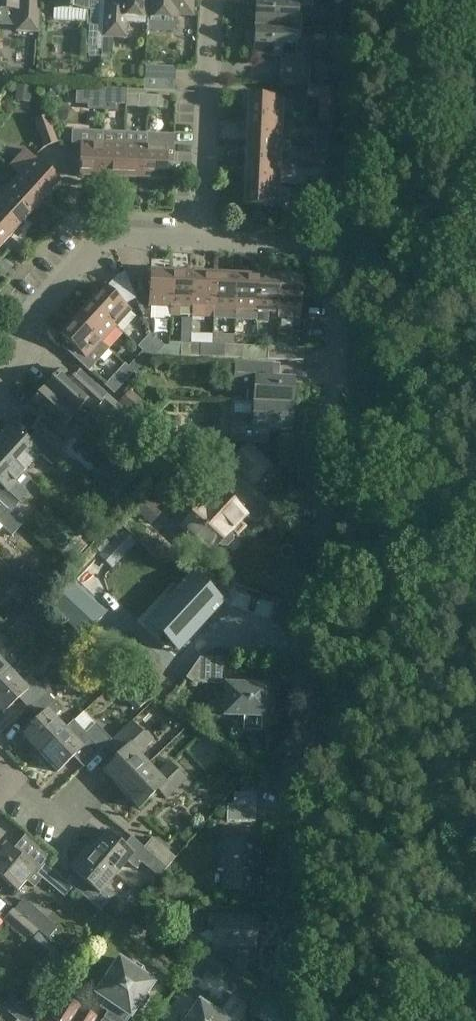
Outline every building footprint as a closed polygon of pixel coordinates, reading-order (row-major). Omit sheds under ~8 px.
[(24,12),(22,32),(39,33),(40,0),(0,0),(0,10),(24,12)] [(89,0),(54,0),(54,9),(84,10),(89,11),(89,0)] [(84,10),(82,39),(86,39),(86,47),(98,47),(100,0),(89,0),(89,11),(84,10)] [(149,0),(106,0),(105,33),(110,33),(127,34),(127,17),(149,18),(149,0)] [(149,18),(177,19),(177,15),(192,15),(193,0),(149,0),(149,18)] [(255,26),(301,28),(301,16),(297,16),(298,6),(313,7),(313,0),(256,0),(255,26)] [(301,28),(255,26),(255,32),(252,32),(249,35),(249,48),(251,50),(254,50),(254,54),(281,55),(279,85),(309,86),(310,64),(305,64),(306,39),(300,39),(301,28)] [(145,62),(144,91),(174,92),(175,64),(145,62)] [(16,86),(15,100),(30,101),(31,88),(16,86)] [(308,98),(320,98),(320,87),(308,87),(308,98)] [(328,121),(334,121),(335,88),(320,87),(320,98),(319,120),(328,121)] [(89,110),(104,110),(105,90),(90,89),(89,110)] [(105,89),(105,90),(104,110),(118,110),(118,105),(125,106),(126,89),(105,89)] [(149,96),(139,95),(138,108),(148,108),(149,96)] [(157,96),(149,96),(148,108),(156,109),(157,96)] [(248,96),(247,118),(282,119),(283,98),(248,96)] [(47,116),(34,121),(44,148),(58,143),(47,116)] [(247,118),(246,139),(281,141),(282,119),(247,118)] [(79,176),(102,177),(104,142),(104,132),(72,131),(72,143),(81,143),(79,176)] [(104,132),(104,142),(102,177),(124,178),(126,133),(104,132)] [(126,133),(124,178),(145,179),(147,134),(126,133)] [(175,135),(147,134),(145,179),(167,180),(167,163),(174,163),(175,135)] [(316,134),(316,142),(329,143),(329,135),(316,134)] [(246,139),(245,161),(280,163),(281,150),(290,151),(290,141),(281,141),(246,139)] [(329,143),(316,142),(315,152),(328,153),(329,143)] [(10,166),(19,174),(46,198),(60,182),(25,150),(10,166)] [(280,163),(245,161),(244,183),(279,184),(280,163)] [(19,174),(5,190),(31,214),(46,198),(19,174)] [(313,185),(326,186),(327,177),(314,177),(313,185)] [(279,184),(244,183),(243,205),(278,207),(279,184)] [(326,186),(313,185),(313,195),(326,196),(326,186)] [(5,190),(0,195),(0,214),(17,229),(31,214),(5,190)] [(2,245),(17,229),(0,214),(0,244),(2,245)] [(172,308),(173,273),(150,272),(148,307),(172,308)] [(173,273),(172,308),(194,309),(195,273),(173,273)] [(195,273),(194,309),(215,310),(216,274),(195,273)] [(118,279),(108,289),(123,304),(136,297),(126,274),(118,279)] [(216,274),(215,310),(237,310),(238,275),(216,274)] [(238,275),(237,310),(236,322),(258,322),(259,276),(238,275)] [(259,276),(258,322),(258,325),(269,325),(270,312),(280,312),(281,277),(259,276)] [(302,278),(281,277),(280,312),(301,313),(302,278)] [(105,287),(90,303),(116,326),(131,311),(123,304),(108,289),(105,287)] [(90,303),(76,319),(102,342),(116,326),(90,303)] [(102,342),(76,319),(60,336),(67,342),(62,348),(90,373),(110,350),(102,342)] [(150,345),(154,340),(151,334),(139,347),(144,352),(150,345)] [(156,338),(154,340),(150,345),(159,353),(165,346),(156,338)] [(192,344),(183,343),(182,356),(192,356),(192,344)] [(192,344),(192,356),(201,356),(201,344),(192,344)] [(144,352),(153,360),(154,359),(159,353),(150,345),(144,352)] [(235,345),(226,345),(225,358),(235,358),(235,345)] [(244,346),(235,345),(235,358),(244,358),(244,346)] [(278,347),(269,347),(268,359),(278,360),(278,347)] [(287,348),(287,360),(304,361),(304,348),(287,348)] [(141,366),(135,373),(138,376),(153,360),(144,352),(136,361),(141,366)] [(132,357),(126,364),(129,368),(136,361),(132,357)] [(136,361),(129,368),(135,373),(141,366),(136,361)] [(254,403),(292,405),(293,380),(277,379),(278,366),(235,363),(234,388),(254,389),(254,403)] [(135,373),(129,368),(126,364),(119,371),(129,379),(135,373)] [(133,418),(119,405),(115,402),(85,375),(77,383),(62,370),(45,388),(74,415),(85,404),(93,412),(98,408),(124,431),(135,419),(133,418)] [(74,415),(45,388),(27,408),(46,426),(38,434),(59,454),(74,438),(63,428),(74,415)] [(119,405),(133,418),(146,405),(131,391),(119,405)] [(292,405),(254,403),(233,402),(231,441),(267,443),(268,430),(291,431),(292,405)] [(0,437),(0,451),(24,472),(40,455),(53,466),(61,456),(39,436),(31,446),(10,426),(0,437)] [(273,467),(249,445),(232,463),(256,486),(273,467)] [(0,451),(0,503),(8,511),(10,512),(19,503),(6,491),(24,472),(0,451)] [(231,531),(240,522),(246,515),(242,511),(228,498),(233,493),(218,478),(203,495),(207,499),(182,527),(210,554),(219,545),(221,547),(226,547),(232,541),(232,535),(230,533),(231,531)] [(130,502),(121,494),(113,502),(122,510),(130,502)] [(146,519),(158,506),(161,502),(152,494),(137,511),(146,519)] [(118,510),(99,500),(91,513),(110,524),(118,510)] [(0,503),(0,520),(8,511),(0,503)] [(10,512),(8,511),(0,520),(0,522),(14,535),(24,525),(10,512)] [(99,556),(112,567),(136,541),(125,530),(99,556)] [(219,604),(189,574),(142,621),(171,651),(219,604)] [(106,616),(70,582),(45,607),(81,640),(106,616)] [(142,681),(149,672),(161,656),(120,625),(109,639),(100,650),(142,681)] [(11,672),(10,671),(1,661),(9,653),(4,648),(1,646),(0,644),(0,682),(11,672)] [(195,658),(185,681),(194,684),(222,685),(223,659),(195,658)] [(2,714),(18,699),(28,709),(29,710),(46,693),(38,684),(30,676),(22,684),(11,672),(0,682),(0,712),(2,714)] [(45,678),(38,684),(46,693),(53,687),(45,678)] [(115,689),(119,694),(125,694),(130,690),(123,682),(115,689)] [(226,685),(224,716),(244,716),(243,731),(261,732),(262,717),(267,718),(267,711),(271,711),(271,693),(268,693),(268,687),(226,685)] [(38,720),(22,735),(35,749),(40,754),(46,749),(59,736),(66,730),(65,729),(53,717),(62,709),(50,697),(46,693),(29,710),(38,720)] [(118,757),(103,771),(121,790),(147,765),(138,755),(144,749),(151,743),(145,737),(138,730),(131,722),(111,741),(107,745),(118,757)] [(46,749),(40,754),(57,772),(73,757),(83,767),(101,751),(107,745),(111,741),(95,724),(95,725),(84,735),(73,723),(66,730),(59,736),(46,749)] [(147,765),(121,790),(139,809),(157,791),(166,800),(186,781),(178,772),(169,762),(156,775),(147,765)] [(254,821),(255,806),(233,805),(228,805),(227,820),(254,821)] [(90,852),(117,874),(127,862),(136,869),(141,863),(147,868),(156,858),(144,848),(131,837),(123,847),(102,829),(86,848),(90,851),(90,852)] [(152,838),(144,848),(156,858),(167,868),(175,858),(152,838)] [(226,841),(224,890),(257,891),(259,842),(226,841)] [(0,853),(0,877),(17,892),(28,879),(35,885),(43,875),(66,895),(72,887),(45,863),(36,873),(34,872),(35,871),(6,847),(0,853)] [(117,874),(90,852),(73,872),(90,886),(82,895),(100,911),(114,895),(105,888),(117,874)] [(32,926),(19,915),(12,908),(4,918),(29,939),(37,930),(32,926)] [(118,925),(124,917),(116,911),(110,919),(118,925)] [(210,917),(210,929),(215,929),(214,946),(237,947),(237,961),(255,962),(256,935),(258,936),(260,933),(261,923),(259,921),(256,921),(256,918),(210,917)] [(56,928),(47,920),(38,931),(47,939),(56,928)] [(182,926),(176,934),(204,953),(211,943),(191,929),(190,931),(182,926)] [(58,950),(38,934),(28,947),(48,963),(58,950)] [(102,1020),(129,1020),(142,1002),(145,1004),(151,995),(150,990),(155,983),(142,974),(141,968),(132,962),(130,965),(120,959),(97,994),(106,1000),(100,1007),(108,1013),(102,1020)] [(82,1005),(64,993),(51,1014),(62,1020),(71,1020),(82,1005)] [(11,997),(4,1004),(11,1010),(15,1006),(19,1009),(17,1011),(22,1015),(26,1010),(11,997)] [(200,1002),(193,1011),(191,1009),(184,1019),(184,1020),(228,1020),(200,1002)] [(71,1020),(97,1020),(100,1017),(82,1005),(71,1020)]
